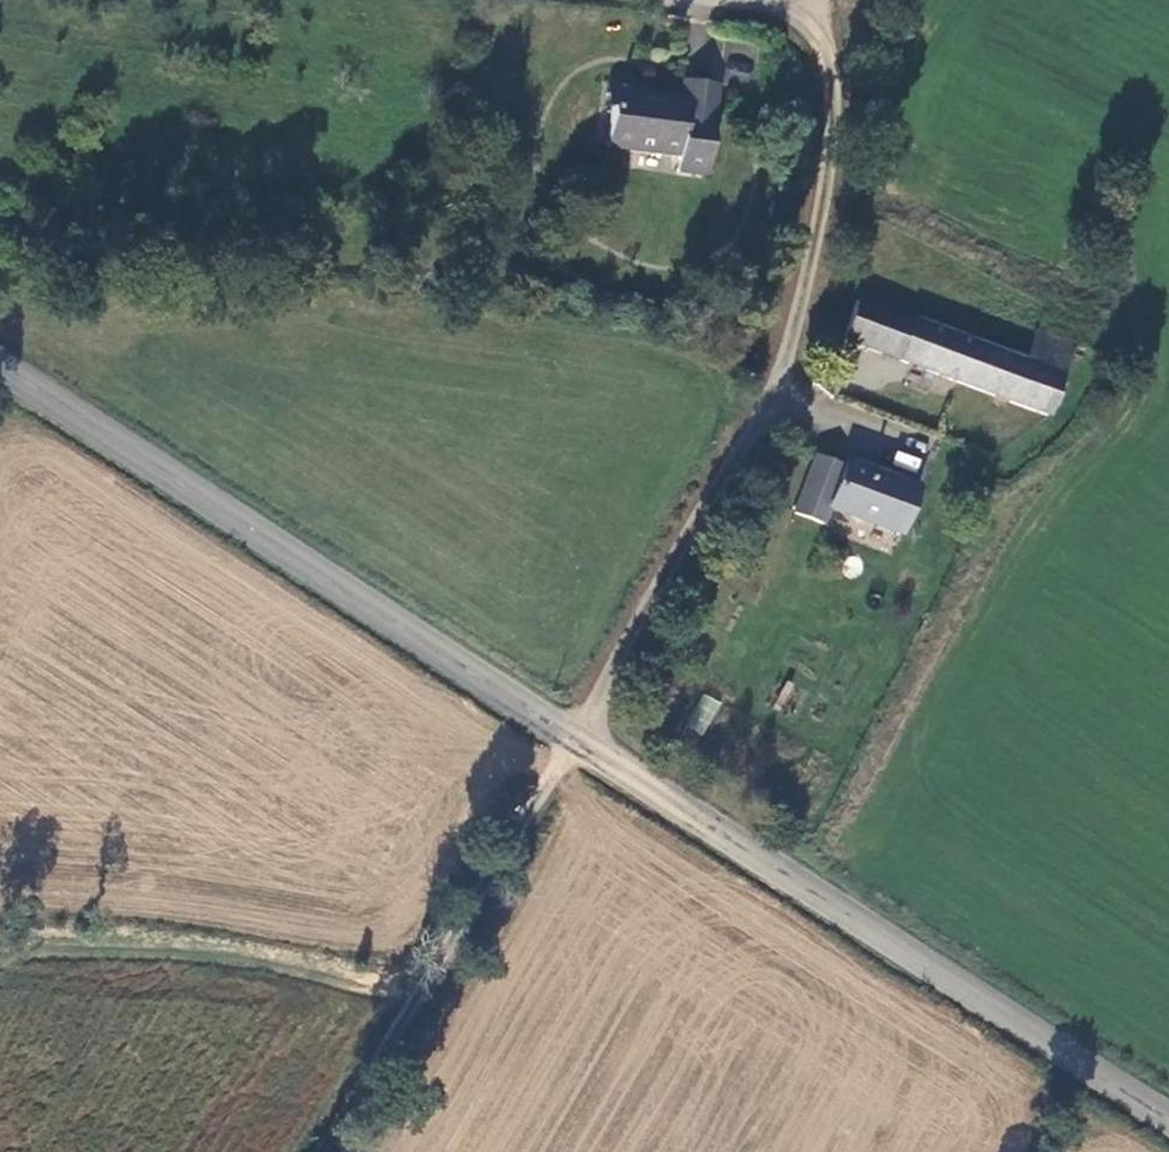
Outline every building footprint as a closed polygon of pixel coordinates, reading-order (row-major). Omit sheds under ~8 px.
[(665,99),(641,96),(643,87),(599,82),(596,106),(603,107),(598,152),(667,160),(666,170),(704,175),(715,83),(668,77),(665,99)] [(1016,359),(858,296),(842,334),(1043,415),(1073,340),(1030,323),(1016,359)] [(844,456),(823,507),(846,517),(896,537),(917,486),(844,456)] [(896,537),(846,517),(838,537),(888,558),(896,537)] [(686,726),(704,735),(721,701),(703,692),(686,726)]
